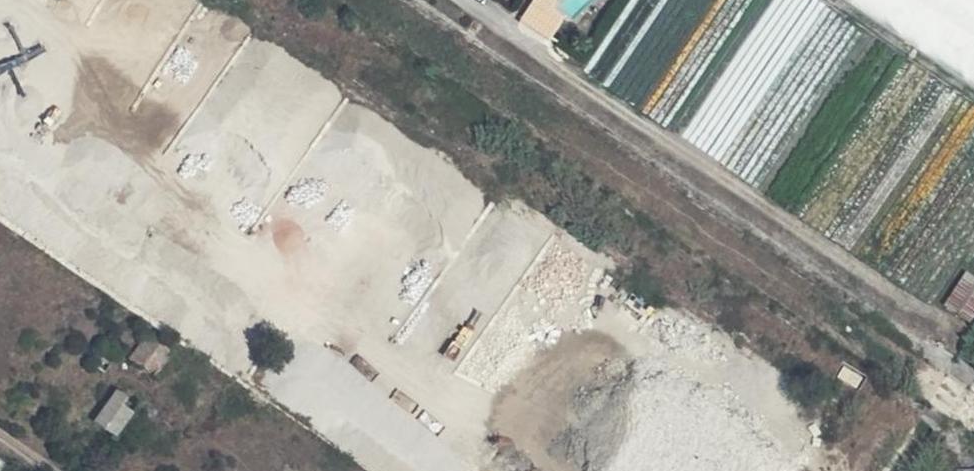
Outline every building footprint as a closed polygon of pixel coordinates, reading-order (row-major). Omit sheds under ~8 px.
[(549,41),(571,13),(555,0),(537,0),(522,19),(549,41)] [(973,90),(973,0),(839,0),(973,90)] [(973,320),(973,318),(973,275),(968,271),(947,303),(973,320)] [(162,370),(171,349),(144,337),(135,359),(162,370)] [(117,443),(151,394),(124,377),(108,401),(115,407),(98,431),(117,443)]
